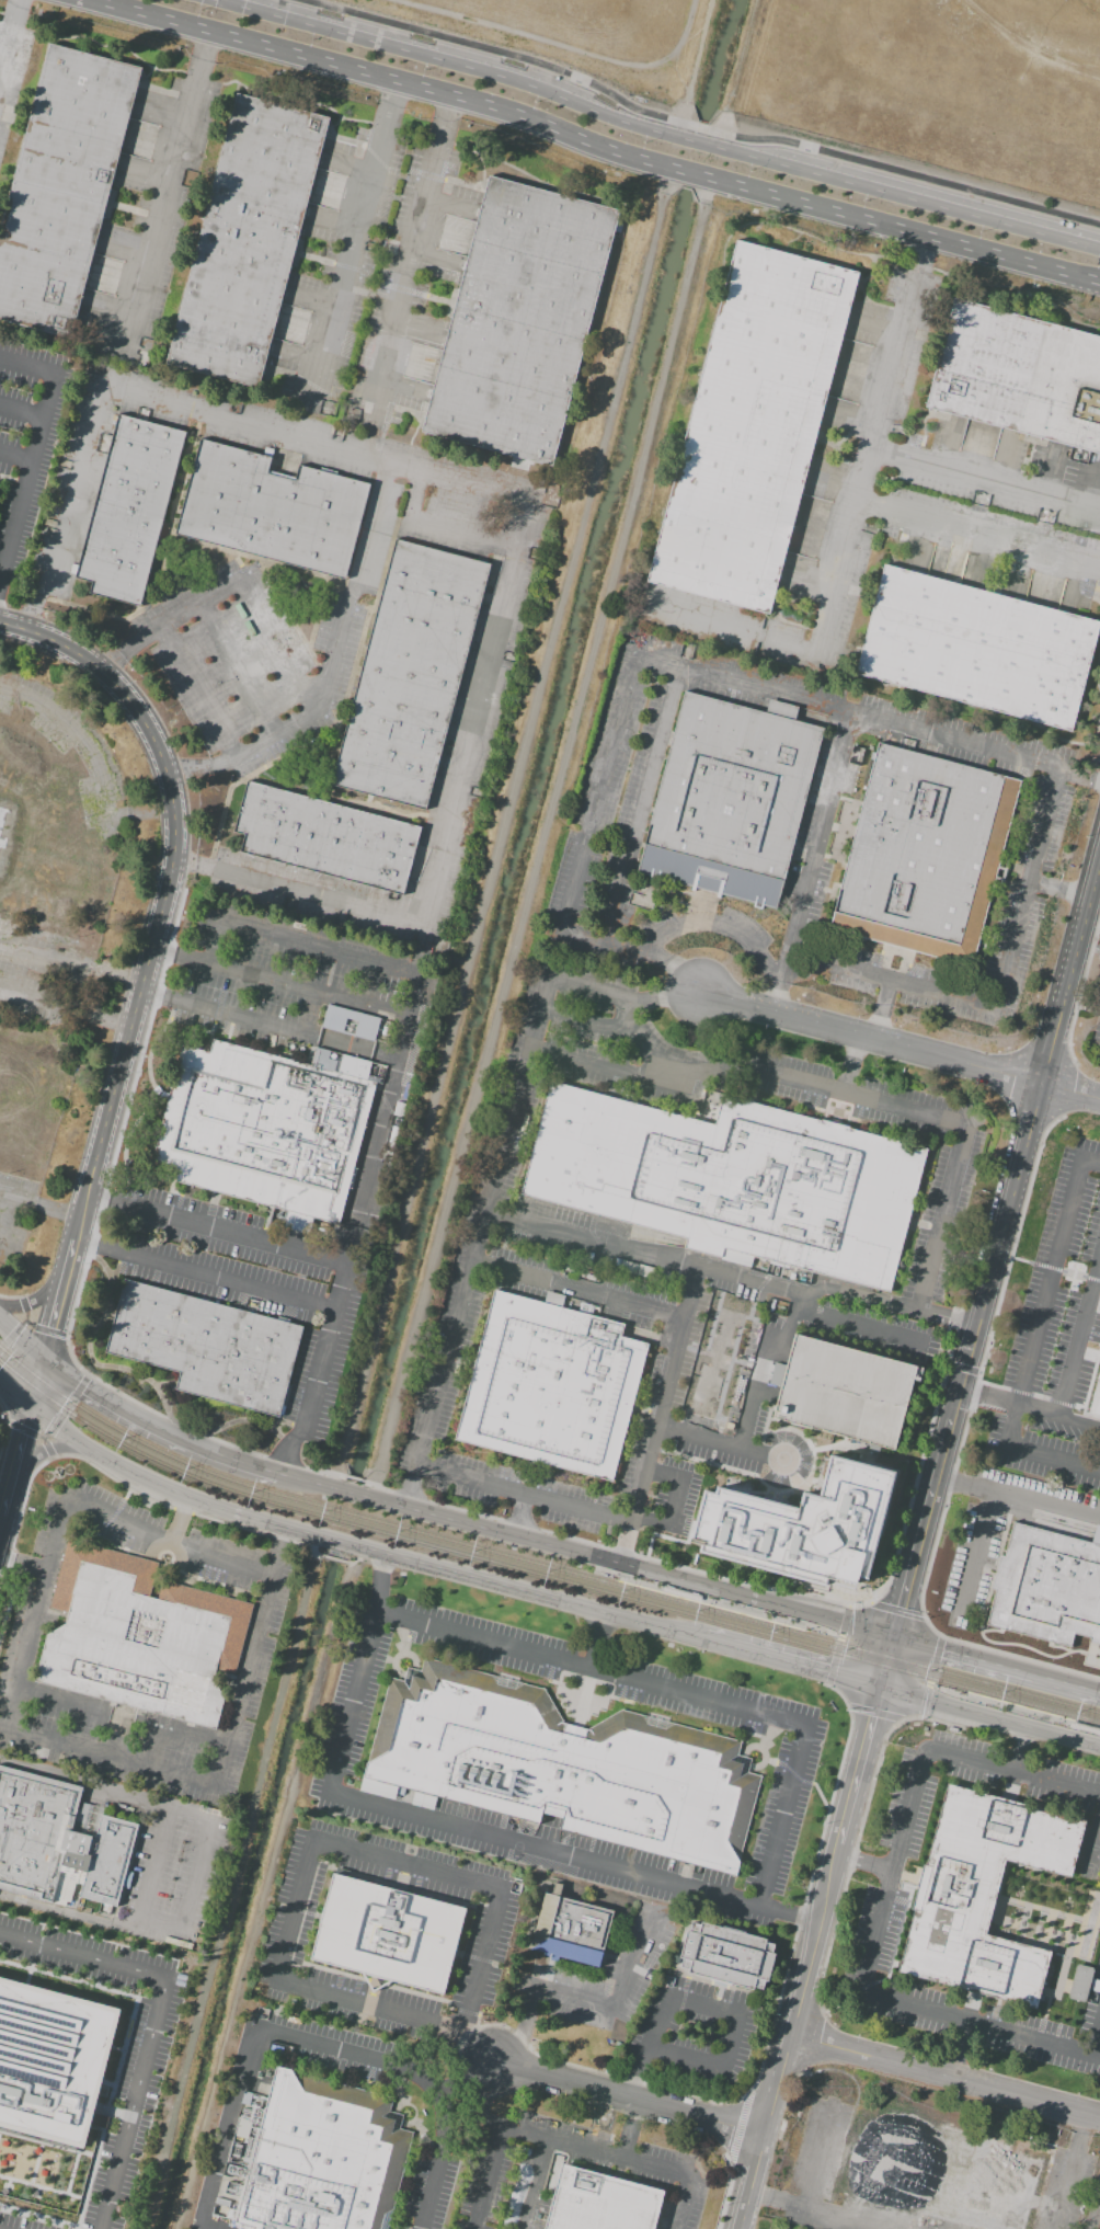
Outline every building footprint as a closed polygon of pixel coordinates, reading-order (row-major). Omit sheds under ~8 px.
[(76,337),(135,64),(41,44),(0,232),(0,321),(76,337)] [(169,367),(263,388),(323,114),(229,93),(169,367)] [(425,436),(557,465),(613,206),(480,177),(425,436)] [(851,268),(727,241),(651,586),(775,613),(851,268)] [(949,302),(924,412),(1099,451),(1099,335),(949,302)] [(77,579),(91,581),(88,594),(143,606),(181,429),(113,415),(77,579)] [(174,536),(346,577),(368,482),(296,465),(294,478),(266,471),(270,456),(197,439),(174,536)] [(333,787),(429,809),(485,561),(389,539),(333,787)] [(855,678),(1072,728),(1097,617),(880,568),(855,678)] [(818,726),(793,721),(796,706),(767,700),(765,710),(678,692),(639,874),(690,885),(689,888),(719,894),(718,896),(779,909),(818,726)] [(1016,777),(911,754),(914,739),(886,733),(883,744),(873,741),(830,931),(974,963),(1016,777)] [(419,824),(244,783),(232,832),(243,834),(238,854),(403,893),(419,824)] [(320,1027),(374,1041),(380,1018),(326,1004),(320,1027)] [(185,1048),(211,1054),(214,1042),(312,1067),(318,1047),(393,1066),(387,1093),(377,1089),(342,1224),(152,1175),(185,1048)] [(526,1198),(557,1079),(717,1122),(722,1098),(932,1153),(895,1295),(753,1257),(750,1266),(683,1248),(685,1239),(526,1198)] [(129,1283),(306,1327),(283,1418),(179,1392),(183,1374),(111,1356),(129,1283)] [(493,1294),(622,1327),(621,1336),(650,1342),(614,1484),(455,1443),(493,1294)] [(793,1334),(921,1368),(918,1383),(912,1382),(893,1451),(771,1418),(793,1334)] [(1082,1411),(1099,1344),(1099,1416),(1082,1411)] [(828,1460),(887,1476),(858,1584),(830,1575),(826,1589),(686,1550),(704,1484),(790,1508),(794,1493),(817,1499),(828,1460)] [(1012,1522),(1099,1545),(1099,1643),(1074,1636),(1070,1647),(985,1624),(1012,1522)] [(48,1613),(65,1543),(154,1565),(150,1591),(158,1594),(163,1582),(250,1607),(229,1679),(213,1672),(224,1701),(214,1730),(31,1678),(42,1633),(61,1616),(48,1613)] [(663,1587),(662,1592),(699,1602),(701,1597),(663,1587)] [(423,1658),(543,1689),(564,1724),(588,1729),(621,1711),(741,1742),(736,1756),(750,1759),(747,1772),(760,1776),(735,1877),(560,1830),(563,1819),(541,1814),(539,1824),(363,1779),(390,1679),(402,1682),(406,1668),(421,1671),(423,1658)] [(1068,1727),(1099,1735),(1099,1731),(1069,1723),(1068,1727)] [(106,1924),(0,1894),(0,1770),(77,1792),(66,1831),(89,1838),(95,1816),(135,1827),(106,1924)] [(948,1786),(1082,1824),(1067,1879),(1008,1863),(989,1932),(1056,1951),(1040,2012),(896,1973),(948,1786)] [(334,1874),(466,1909),(443,1996),(310,1959),(334,1874)] [(543,1896),(616,1913),(600,1973),(529,1954),(543,1896)] [(690,1921),(775,1945),(761,1996),(677,1971),(690,1921)] [(1067,1998),(1084,2002),(1091,1967),(1074,1964),(1067,1998)] [(82,2148),(0,2126),(0,1977),(118,2009),(82,2148)] [(411,2136),(397,2133),(401,2118),(387,2115),(391,2101),(271,2069),(263,2096),(242,2090),(207,2219),(247,2228),(386,2228),(411,2136)] [(989,2228),(1022,2228),(1031,2192),(1036,2193),(1045,2156),(1009,2148),(1011,2138),(879,2108),(877,2117),(863,2114),(856,2146),(846,2143),(835,2194),(989,2228)] [(661,2189),(557,2165),(543,2228),(651,2228),(661,2189)]
